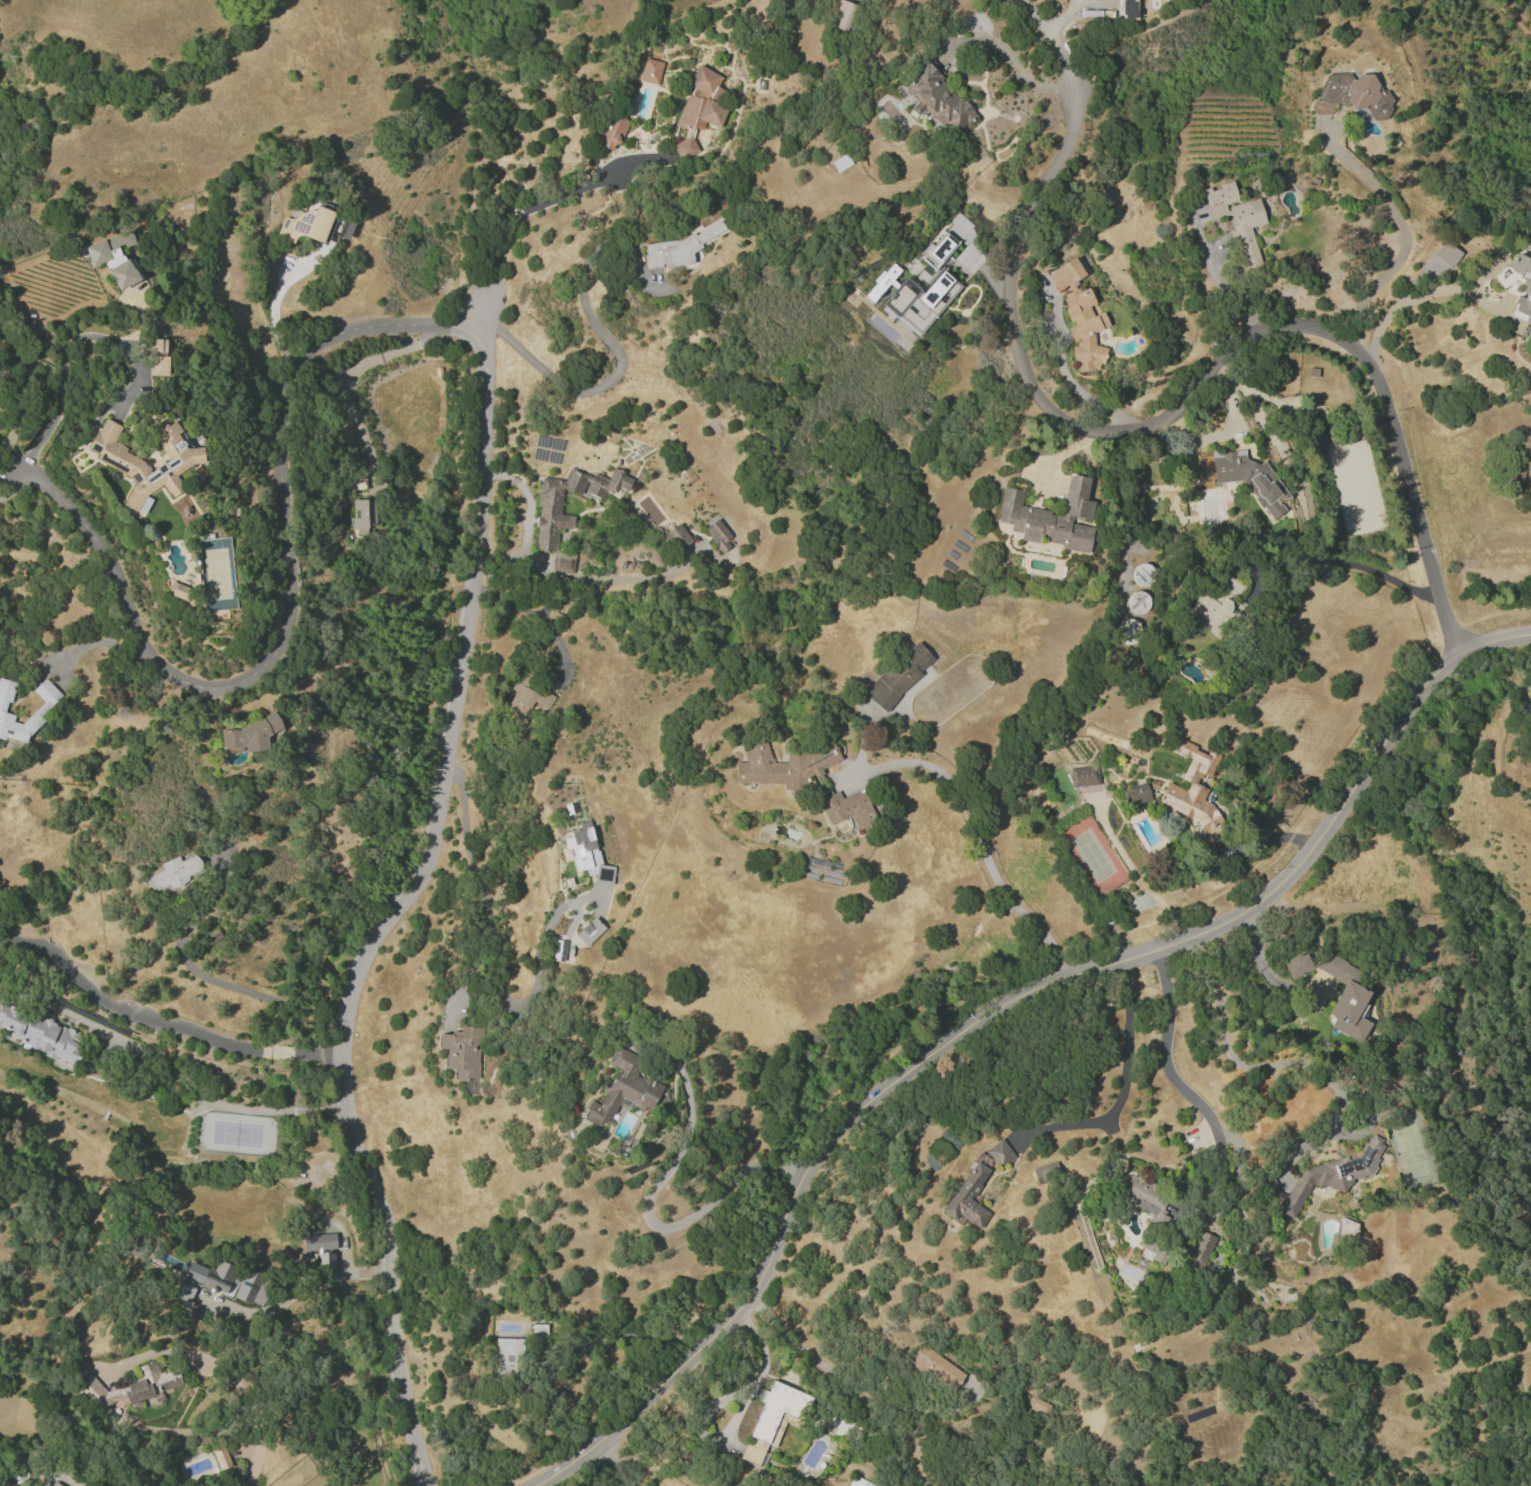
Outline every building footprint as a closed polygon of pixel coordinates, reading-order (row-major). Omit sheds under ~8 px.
[(837,17),(835,30),(848,32),(854,3),(839,0),(838,0),(834,16),(837,17)] [(975,115),(941,78),(945,75),(928,56),(916,67),(922,74),(907,88),(918,100),(909,108),(917,116),(925,108),(944,128),(950,123),(957,131),(975,115)] [(657,85),(662,62),(644,58),(639,81),(657,85)] [(721,78),(699,64),(687,84),(706,96),(699,100),(690,94),(673,122),(688,131),(683,139),(672,145),(680,162),(695,154),(697,150),(689,134),(691,131),(696,128),(700,130),(706,121),(717,128),(727,111),(707,98),(714,87),(717,85),(721,78)] [(1389,92),(1375,87),(1374,73),(1357,74),(1355,79),(1341,73),(1324,74),(1318,89),(1318,100),(1312,100),(1311,102),(1312,115),(1329,114),(1334,103),(1343,103),(1382,120),(1385,120),(1389,109),(1389,92)] [(628,121),(611,114),(605,130),(598,127),(594,136),(601,139),(598,145),(615,152),(628,121)] [(835,172),(851,165),(846,154),(831,160),(835,172)] [(1201,190),(1209,220),(1226,215),(1223,205),(1237,202),(1232,182),(1201,190)] [(1227,206),(1243,264),(1259,260),(1250,227),(1265,223),(1258,198),(1227,206)] [(322,243),(333,212),(316,206),(313,215),(297,209),(293,220),(283,216),(276,234),(294,241),(296,234),(322,243)] [(972,226),(956,212),(947,222),(949,223),(919,256),(933,269),(972,226)] [(347,239),(353,223),(345,220),(339,236),(347,239)] [(646,268),(692,264),(703,258),(696,246),(726,230),(721,220),(720,220),(695,234),(691,234),(679,240),(643,244),(646,268)] [(84,244),(90,266),(120,257),(118,248),(135,243),(132,231),(84,244)] [(1461,254),(1443,240),(1433,254),(1451,268),(1461,254)] [(1513,252),(1504,267),(1528,281),(1519,296),(1518,295),(1508,312),(1521,320),(1530,327),(1530,263),(1513,252)] [(1078,372),(1089,371),(1105,362),(1103,346),(1095,347),(1093,333),(1109,324),(1102,313),(1091,315),(1089,305),(1095,302),(1088,288),(1077,290),(1075,286),(1074,281),(1084,275),(1074,257),(1046,274),(1054,289),(1062,294),(1065,313),(1072,325),(1068,327),(1070,335),(1075,345),(1070,348),(1071,355),(1077,364),(1078,372)] [(140,279),(128,258),(107,270),(118,291),(140,279)] [(871,304),(899,269),(891,262),(862,296),(871,304)] [(1492,276),(1502,288),(1515,277),(1505,266),(1492,276)] [(959,285),(940,270),(923,291),(904,276),(881,305),(900,319),(895,325),(906,335),(902,340),(898,336),(892,344),(904,354),(959,285)] [(148,375),(166,376),(168,339),(149,338),(148,375)] [(87,446),(96,452),(97,456),(135,483),(122,502),(135,512),(148,493),(162,487),(173,496),(183,491),(187,485),(182,474),(186,469),(206,460),(199,445),(187,451),(181,436),(182,435),(176,420),(160,427),(156,433),(155,434),(166,462),(150,468),(126,451),(125,449),(113,440),(121,428),(107,418),(87,446)] [(1211,453),(1213,483),(1252,481),(1253,501),(1266,501),(1267,517),(1280,516),(1279,496),(1278,496),(1277,481),(1260,482),(1259,459),(1245,460),(1244,451),(1211,453)] [(543,477),(533,548),(554,551),(551,570),(572,573),(574,554),(555,551),(558,528),(571,529),(573,515),(559,513),(562,490),(568,490),(582,497),(599,499),(601,500),(605,491),(624,493),(625,494),(633,478),(612,468),(607,479),(594,473),(591,478),(569,468),(564,480),(543,477)] [(1061,516),(1051,514),(1051,510),(1020,505),(1023,490),(1003,487),(997,521),(1011,524),(1010,531),(1021,532),(1020,540),(1037,543),(1038,540),(1061,543),(1060,549),(1088,553),(1092,527),(1073,524),(1075,510),(1092,513),(1094,501),(1086,500),(1090,477),(1068,474),(1061,516)] [(1145,490),(1135,490),(1136,512),(1145,512),(1145,490)] [(375,525),(374,500),(352,500),(353,535),(367,534),(367,525),(375,525)] [(721,553),(734,543),(716,519),(702,529),(721,553)] [(661,535),(673,553),(690,541),(679,523),(661,535)] [(192,591),(173,581),(170,586),(174,588),(170,595),(185,604),(192,591)] [(1153,601),(1134,588),(1124,604),(1142,616),(1153,601)] [(1221,639),(1234,615),(1228,612),(1234,603),(1224,598),(1220,604),(1199,593),(1189,611),(1199,616),(1194,624),(1221,639)] [(935,661),(918,642),(863,691),(881,710),(935,661)] [(2,739),(4,737),(26,743),(28,737),(44,721),(39,717),(61,695),(44,678),(32,690),(43,701),(21,723),(12,721),(14,715),(4,712),(6,704),(11,699),(15,682),(0,678),(0,739),(2,739)] [(221,748),(230,748),(232,751),(260,750),(267,748),(267,735),(282,728),(276,712),(231,730),(220,730),(221,748)] [(1157,802),(1208,830),(1207,841),(1221,843),(1224,839),(1226,817),(1200,803),(1208,789),(1202,788),(1196,784),(1200,776),(1208,776),(1215,764),(1216,754),(1208,749),(1206,755),(1195,749),(1195,746),(1175,735),(1169,748),(1190,760),(1180,779),(1188,783),(1187,791),(1184,790),(1168,782),(1157,802)] [(734,783),(783,784),(784,790),(805,790),(806,777),(807,777),(819,777),(819,767),(839,761),(833,740),(806,750),(799,750),(792,753),(786,752),(786,763),(772,762),(764,738),(763,738),(742,744),(742,750),(746,762),(735,762),(734,783)] [(1099,783),(1096,764),(1068,769),(1072,788),(1099,783)] [(1123,787),(1126,808),(1150,804),(1147,784),(1123,787)] [(818,800),(828,825),(851,815),(857,831),(877,822),(862,789),(841,798),(838,791),(818,800)] [(575,871),(585,869),(587,876),(594,875),(596,883),(614,880),(611,865),(600,867),(591,821),(577,823),(579,832),(562,835),(565,849),(571,848),(575,871)] [(143,876),(150,895),(203,875),(196,855),(180,860),(178,856),(159,864),(161,870),(143,876)] [(574,934),(585,947),(605,929),(594,917),(574,934)] [(563,962),(564,941),(554,940),(552,961),(563,962)] [(1343,983),(1328,1014),(1334,1017),(1329,1027),(1360,1042),(1370,1022),(1357,1016),(1369,991),(1352,983),(1359,968),(1324,951),(1315,969),(1343,983)] [(1290,979),(1312,969),(1304,952),(1282,962),(1290,979)] [(38,1016),(37,1020),(0,1004),(0,1005),(0,1026),(13,1032),(10,1038),(54,1057),(51,1063),(70,1071),(72,1065),(73,1066),(86,1036),(38,1016)] [(481,1027),(460,1026),(460,1033),(439,1032),(438,1048),(446,1049),(445,1069),(455,1069),(455,1080),(464,1081),(463,1092),(478,1092),(481,1027)] [(662,1085),(634,1074),(641,1056),(614,1046),(607,1064),(617,1067),(612,1082),(605,1079),(601,1089),(605,1091),(600,1104),(589,1101),(582,1120),(607,1129),(618,1099),(652,1112),(662,1085)] [(985,1150),(999,1168),(1014,1156),(1000,1139),(985,1150)] [(1293,1219),(1312,1183),(1317,1186),(1327,1185),(1344,1195),(1354,1177),(1370,1176),(1369,1158),(1323,1160),(1320,1166),(1303,1167),(1289,1193),(1277,1194),(1277,1207),(1276,1210),(1293,1219)] [(941,1211),(956,1222),(960,1216),(979,1229),(990,1212),(970,1199),(989,1169),(975,1160),(941,1211)] [(1031,1169),(1037,1185),(1061,1177),(1055,1161),(1031,1169)] [(1174,1196),(1130,1177),(1119,1202),(1163,1222),(1174,1196)] [(1215,1236),(1200,1231),(1188,1267),(1202,1272),(1215,1236)] [(303,1235),(303,1251),(318,1250),(319,1269),(334,1269),(334,1250),(336,1250),(335,1234),(303,1235)] [(1138,1253),(1162,1267),(1171,1252),(1147,1237),(1138,1253)] [(182,1279),(226,1294),(229,1286),(236,1288),(233,1298),(260,1307),(270,1279),(217,1261),(214,1269),(189,1260),(182,1279)] [(171,1295),(188,1303),(194,1289),(177,1281),(171,1295)] [(495,1377),(521,1378),(522,1338),(495,1338),(495,1377)] [(952,1392),(965,1373),(920,1343),(907,1362),(952,1392)] [(104,1390),(91,1374),(79,1384),(100,1409),(104,1408),(112,1401),(119,1399),(124,1405),(145,1399),(149,1404),(163,1400),(160,1391),(181,1385),(177,1369),(160,1373),(158,1364),(155,1360),(138,1365),(142,1379),(104,1390)] [(809,1395),(772,1381),(768,1392),(764,1391),(760,1401),(762,1402),(749,1436),(741,1459),(763,1467),(768,1454),(764,1452),(769,1439),(770,1439),(780,1411),(800,1419),(809,1395)] [(231,1466),(222,1444),(209,1448),(218,1471),(231,1466)] [(852,1477),(849,1485),(878,1485),(852,1477)]
